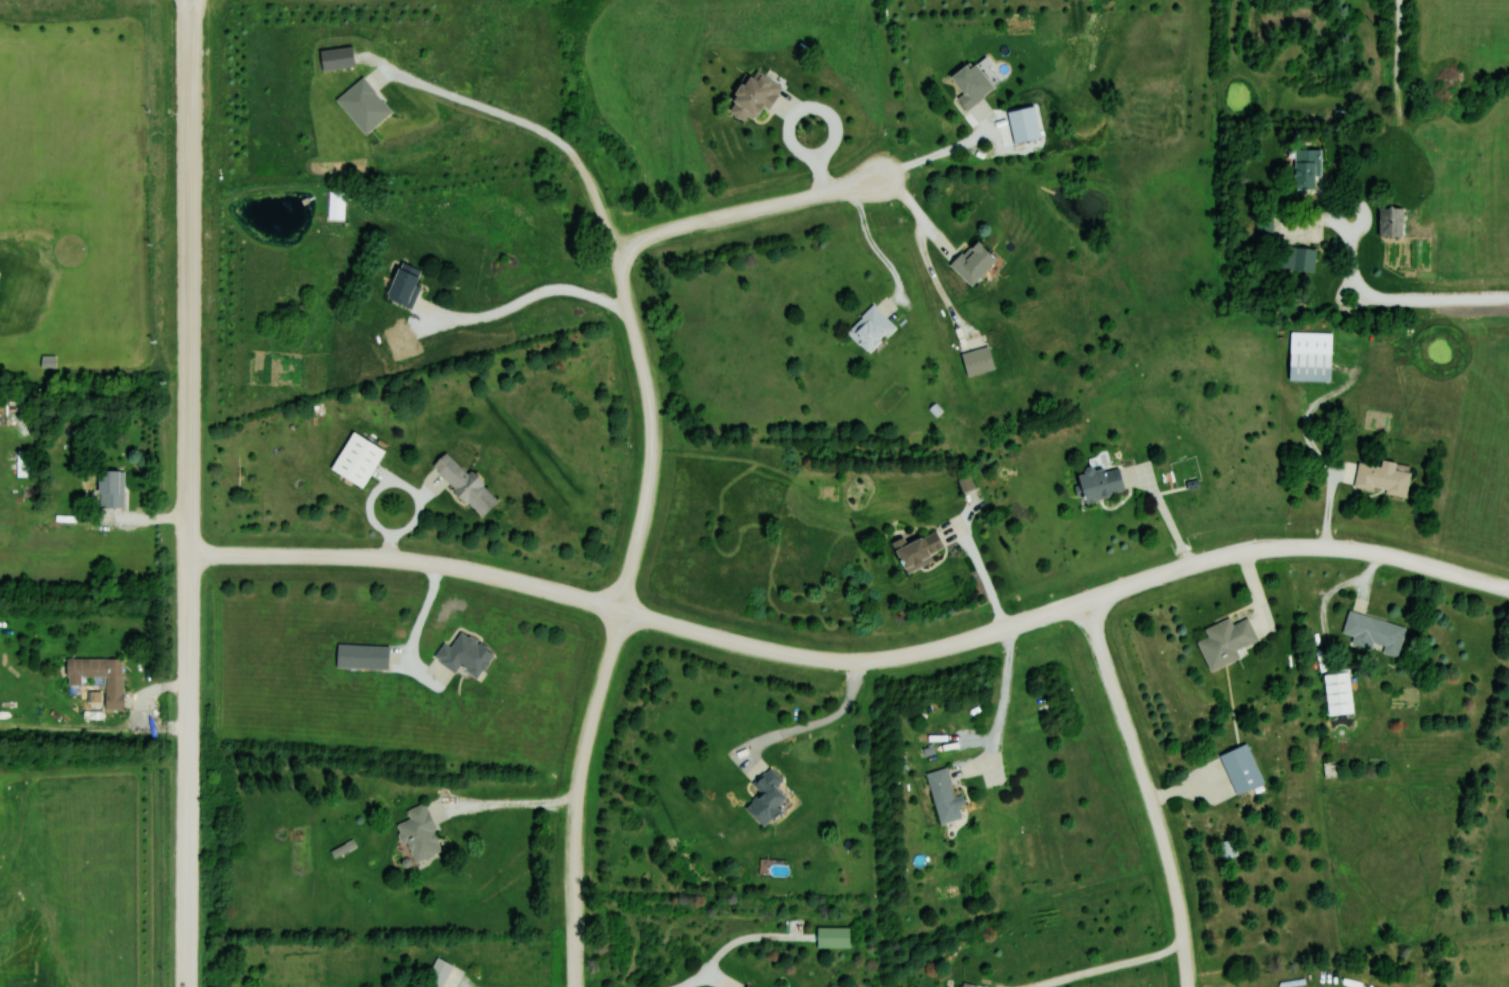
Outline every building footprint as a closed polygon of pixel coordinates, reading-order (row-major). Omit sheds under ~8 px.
[(319,69),(354,66),(352,45),(317,48),(319,69)] [(967,57),(946,79),(960,92),(954,99),(967,110),(994,82),(967,57)] [(725,111),(745,123),(758,102),(766,107),(780,85),(753,69),(749,76),(743,73),(727,100),(731,102),(725,111)] [(362,134),(390,111),(361,75),(333,97),(362,134)] [(1293,188),(1313,188),(1313,175),(1319,175),(1319,148),(1293,148),(1293,188)] [(342,190),(327,190),(327,218),(342,218),(342,190)] [(1376,235),(1400,235),(1400,207),(1376,207),(1376,235)] [(947,264),(968,285),(994,259),(973,238),(947,264)] [(1281,245),(1279,269),(1314,273),(1317,249),(1281,245)] [(411,306),(420,268),(393,261),(383,299),(411,306)] [(894,327),(871,304),(844,331),(866,354),(894,327)] [(392,349),(411,344),(405,324),(386,330),(392,349)] [(1287,380),(1329,381),(1330,332),(1288,331),(1287,380)] [(961,349),(963,374),(992,371),(990,346),(961,349)] [(19,435),(30,424),(23,418),(12,428),(19,435)] [(328,470),(363,488),(383,450),(348,431),(328,470)] [(468,469),(464,473),(444,450),(428,465),(440,478),(431,486),(437,493),(445,486),(468,511),(489,493),(468,469)] [(1356,461),(1352,487),(1404,496),(1409,465),(1379,460),(1379,465),(1356,461)] [(1124,490),(1117,462),(1072,474),(1080,502),(1124,490)] [(95,506),(122,507),(123,470),(96,469),(95,506)] [(958,480),(962,490),(972,486),(969,477),(958,480)] [(931,561),(928,553),(942,547),(934,528),(891,546),(902,573),(931,561)] [(1396,657),(1404,626),(1346,611),(1341,633),(1352,636),(1350,645),(1372,651),(1373,650),(1396,657)] [(1248,617),(1230,624),(1228,618),(1201,628),(1205,637),(1195,641),(1206,671),(1238,659),(1234,648),(1256,641),(1248,617)] [(431,659),(453,672),(456,667),(476,679),(492,653),(457,632),(447,647),(440,643),(431,659)] [(333,668),(387,669),(388,646),(334,645),(333,668)] [(121,709),(122,659),(64,659),(63,685),(103,686),(103,709),(121,709)] [(1351,714),(1348,672),(1322,673),(1325,715),(1351,714)] [(1218,753),(1232,794),(1261,784),(1247,743),(1218,753)] [(758,791),(742,807),(760,826),(778,809),(775,805),(784,797),(774,786),(781,779),(768,766),(750,783),(758,791)] [(924,772),(937,823),(958,818),(945,767),(924,772)] [(421,802),(404,809),(408,818),(394,824),(411,863),(441,850),(421,802)] [(850,927),(814,927),(814,947),(850,947),(850,927)] [(434,956),(424,982),(436,986),(441,986),(451,963),(434,956)]
